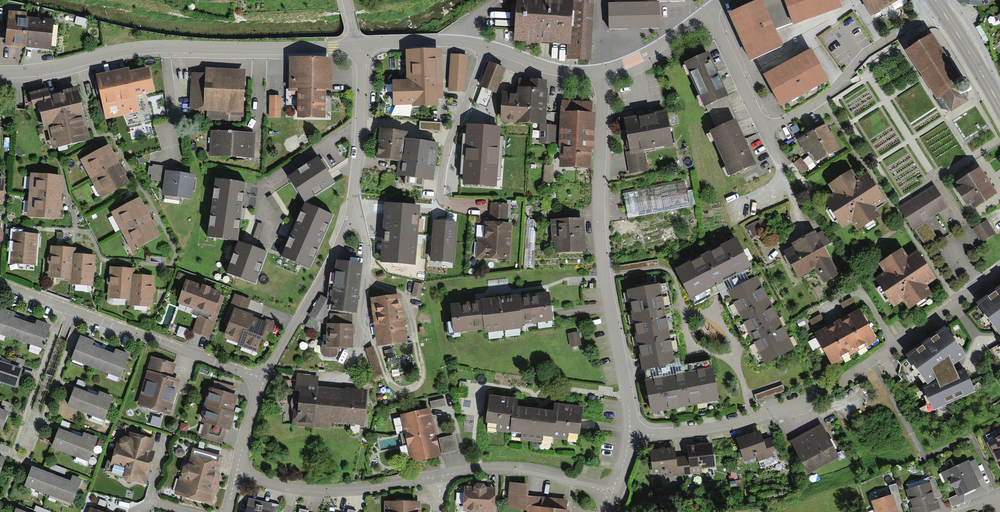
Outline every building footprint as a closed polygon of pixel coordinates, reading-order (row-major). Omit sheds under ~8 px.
[(513,41),(530,42),(567,44),(567,58),(590,59),(594,0),(516,0),(513,41)] [(762,0),(754,0),(728,12),(734,27),(750,60),(783,45),(776,30),(762,1),(762,0)] [(792,24),(784,0),(764,0),(762,1),(776,30),(792,24)] [(840,0),(784,0),(792,24),(808,18),(842,6),(840,0)] [(871,15),(898,0),(862,0),(871,15)] [(659,20),(659,1),(651,1),(609,2),(609,28),(649,27),(659,20)] [(37,50),(50,51),(53,23),(19,20),(19,15),(9,14),(8,26),(6,47),(37,50)] [(931,34),(905,50),(942,108),(949,110),(950,112),(968,101),(963,93),(969,89),(963,79),(960,81),(931,34)] [(443,97),(442,47),(405,48),(406,77),(391,78),(392,105),(411,104),(411,106),(438,105),(438,97),(443,97)] [(828,81),(811,49),(785,62),(764,74),(781,105),(828,81)] [(709,50),(684,62),(705,106),(710,116),(731,107),(726,97),(730,95),(720,74),(709,50)] [(467,54),(450,53),(448,90),(465,91),(467,54)] [(296,117),(325,118),(325,98),(325,90),(332,90),(332,57),(289,57),(289,90),(296,90),(296,117)] [(489,61),(479,85),(483,86),(476,102),(487,107),(493,92),(496,93),(506,68),(489,61)] [(203,72),(191,72),(189,109),(206,110),(205,119),(241,121),(241,112),(244,113),(246,68),(203,66),(203,72)] [(154,91),(149,67),(129,71),(128,67),(95,74),(97,81),(94,82),(97,94),(100,93),(106,118),(137,111),(134,96),(154,91)] [(502,93),(500,123),(540,125),(546,126),(548,87),(546,87),(547,82),(533,81),(533,78),(518,77),(517,94),(502,93)] [(82,109),(77,89),(48,97),(47,90),(30,95),(33,110),(39,109),(45,132),(48,131),(53,150),(90,141),(82,109)] [(280,95),(269,95),(269,116),(279,116),(280,95)] [(592,101),(561,100),(558,167),(591,168),(592,154),(592,148),(595,148),(596,111),(592,111),(592,101)] [(731,175),(757,163),(747,140),(737,118),(736,118),(731,107),(710,116),(715,128),(710,130),(731,175)] [(673,146),(666,109),(624,116),(630,151),(625,151),(629,174),(649,170),(645,151),(673,146)] [(441,122),(420,121),(420,130),(440,132),(441,122)] [(831,135),(824,124),(796,139),(804,153),(810,150),(816,160),(838,148),(831,135)] [(500,127),(466,125),(463,174),(462,183),(496,185),(500,127)] [(539,143),(556,144),(557,126),(546,126),(540,125),(539,143)] [(395,175),(399,176),(398,181),(423,184),(424,179),(434,181),(439,143),(409,138),(410,131),(380,127),(375,159),(397,162),(395,175)] [(254,132),(210,130),(209,155),(252,157),(254,132)] [(101,199),(129,185),(122,172),(115,157),(109,146),(81,161),(101,199)] [(318,157),(288,176),(305,202),(335,182),(325,166),(318,157)] [(793,164),(800,173),(808,167),(800,158),(793,164)] [(151,179),(164,181),(165,171),(166,166),(153,164),(153,166),(149,166),(148,173),(151,173),(151,179)] [(553,165),(544,165),(543,181),(552,181),(553,165)] [(973,208),(995,193),(978,167),(955,182),(959,187),(955,189),(966,205),(969,203),(973,208)] [(833,193),(824,198),(841,227),(851,221),(857,229),(882,214),(876,205),(885,200),(874,183),(867,170),(857,176),(852,169),(828,184),(833,193)] [(191,200),(195,175),(187,174),(165,171),(164,181),(162,195),(191,200)] [(58,215),(60,177),(32,176),(29,214),(58,215)] [(247,182),(216,178),(208,236),(239,240),(242,214),(247,182)] [(683,182),(623,194),(627,217),(688,206),(683,182)] [(934,184),(898,207),(912,230),(949,207),(934,184)] [(145,209),(140,199),(111,214),(132,252),(160,237),(154,226),(145,209)] [(420,204),(385,202),(382,252),(381,263),(415,266),(420,204)] [(291,235),(282,256),(309,268),(333,215),(305,203),(291,235)] [(476,256),(508,258),(511,223),(506,222),(507,204),(492,203),(490,222),(485,221),(484,240),(477,239),(476,256)] [(584,217),(550,218),(551,241),(554,241),(555,252),(585,251),(585,234),(584,217)] [(747,227),(752,237),(769,228),(764,218),(747,227)] [(457,221),(433,219),(432,230),(431,248),(430,259),(454,261),(457,221)] [(996,233),(987,219),(972,229),(981,243),(996,233)] [(838,274),(814,231),(791,244),(792,246),(782,252),(788,262),(797,278),(815,269),(823,283),(838,274)] [(27,235),(13,233),(10,264),(35,267),(38,236),(27,235)] [(675,269),(695,306),(719,293),(721,297),(756,280),(735,239),(675,269)] [(256,283),(268,252),(249,245),(239,241),(227,272),(256,283)] [(64,248),(51,247),(48,278),(69,280),(71,280),(73,256),(75,256),(76,249),(64,248)] [(885,273),(875,280),(893,307),(903,300),(909,309),(931,294),(925,285),(936,278),(924,260),(918,252),(908,258),(902,249),(879,265),(885,273)] [(75,256),(73,256),(71,280),(69,280),(69,285),(92,286),(94,257),(81,256),(75,256)] [(362,263),(335,259),(334,267),(330,275),(326,298),(329,299),(328,309),(355,311),(362,263)] [(658,260),(618,266),(619,272),(659,265),(658,260)] [(124,269),(110,268),(107,299),(128,301),(130,301),(133,275),(134,275),(135,270),(124,269)] [(134,275),(133,275),(130,301),(128,301),(128,305),(152,308),(155,277),(141,276),(134,275)] [(794,350),(758,279),(756,280),(721,297),(757,369),(794,350)] [(411,295),(420,298),(424,284),(414,282),(411,295)] [(667,282),(626,290),(642,371),(644,370),(682,363),(667,282)] [(224,298),(186,284),(178,305),(201,314),(194,332),(209,338),(224,298)] [(976,303),(999,335),(999,286),(976,303)] [(400,293),(370,297),(376,345),(407,341),(400,293)] [(223,339),(239,345),(244,332),(247,333),(253,318),(254,316),(246,314),(251,301),(235,294),(224,323),(228,325),(223,339)] [(320,295),(309,315),(310,316),(306,324),(315,330),(328,309),(329,299),(326,298),(320,295)] [(522,327),(553,323),(550,295),(518,299),(450,307),(454,336),(484,332),(485,336),(523,331),(522,327)] [(821,313),(809,319),(816,332),(815,333),(831,364),(876,340),(860,308),(858,309),(852,299),(843,304),(848,314),(837,320),(827,326),(821,313)] [(18,342),(24,323),(14,320),(15,315),(1,310),(0,313),(0,336),(18,342)] [(16,317),(35,322),(36,317),(17,313),(16,317)] [(351,323),(352,314),(329,313),(329,323),(326,323),(325,341),(321,341),(321,353),(324,356),(334,356),(337,353),(337,347),(352,347),(353,324),(351,323)] [(239,345),(238,347),(256,353),(261,340),(268,343),(276,323),(268,320),(267,323),(253,318),(247,333),(244,332),(239,345)] [(24,323),(18,342),(43,350),(51,326),(37,322),(35,327),(24,323)] [(966,356),(944,327),(907,355),(928,384),(936,378),(953,365),(966,356)] [(570,348),(581,346),(578,333),(567,335),(570,348)] [(71,361),(94,370),(102,350),(93,347),(95,342),(80,337),(71,361)] [(96,340),(94,344),(113,352),(115,348),(96,340)] [(383,373),(373,346),(365,348),(375,376),(383,373)] [(393,357),(391,349),(384,351),(386,359),(393,357)] [(102,350),(94,370),(121,380),(130,355),(115,350),(113,355),(102,350)] [(176,365),(151,358),(138,406),(170,415),(179,381),(172,379),(176,365)] [(682,363),(644,370),(652,412),(718,400),(710,358),(682,363)] [(23,369),(0,361),(0,382),(17,387),(23,369)] [(936,378),(937,381),(957,372),(953,365),(936,378)] [(937,381),(923,387),(933,409),(974,391),(964,369),(957,372),(937,381)] [(363,425),(366,389),(318,385),(319,375),(297,373),(292,424),(329,428),(329,422),(363,425)] [(211,389),(209,388),(204,408),(206,407),(201,424),(204,425),(201,438),(222,444),(226,431),(230,432),(235,415),(232,414),(237,398),(233,396),(236,388),(214,381),(211,389)] [(783,385),(755,395),(756,400),(785,390),(783,385)] [(75,390),(68,408),(105,422),(114,398),(99,393),(97,399),(75,390)] [(489,398),(486,426),(497,428),(497,433),(521,436),(520,442),(542,445),(542,438),(568,441),(568,435),(578,437),(581,410),(553,407),(552,413),(513,409),(514,401),(489,398)] [(428,403),(430,410),(446,407),(444,399),(428,403)] [(3,431),(9,412),(0,409),(0,430),(3,431)] [(430,410),(401,417),(411,464),(441,457),(437,439),(433,423),(430,410)] [(822,423),(790,440),(796,451),(787,455),(793,466),(801,462),(808,475),(841,458),(834,444),(822,423)] [(82,435),(84,431),(71,426),(69,430),(82,435)] [(59,431),(52,449),(88,463),(97,439),(84,435),(82,440),(59,431)] [(149,462),(155,440),(130,432),(128,439),(125,438),(120,441),(119,446),(121,451),(115,449),(111,462),(108,461),(104,473),(123,479),(126,483),(131,485),(135,482),(146,485),(152,463),(149,462)] [(749,436),(736,440),(744,463),(757,458),(758,462),(776,455),(770,440),(762,442),(759,432),(749,436)] [(453,436),(439,439),(442,455),(457,451),(453,436)] [(987,443),(999,469),(999,436),(987,443)] [(714,468),(712,446),(700,447),(688,448),(689,456),(680,457),(682,475),(702,474),(701,470),(714,468)] [(218,473),(223,458),(193,450),(188,466),(184,468),(181,476),(182,477),(180,477),(174,495),(211,506),(220,476),(218,473)] [(671,458),(670,450),(663,450),(650,452),(653,475),(667,474),(667,477),(682,475),(680,457),(671,458)] [(964,496),(980,488),(969,462),(941,474),(946,483),(951,481),(957,496),(948,500),(952,509),(964,503),(964,496)] [(33,468),(25,488),(72,506),(81,481),(72,477),(70,483),(61,479),(50,475),(33,468)] [(567,502),(529,497),(530,486),(510,483),(507,510),(524,511),(570,511),(567,502)] [(906,491),(913,509),(910,510),(911,511),(934,511),(941,510),(938,500),(936,501),(929,483),(906,491)] [(870,503),(873,511),(898,511),(896,505),(902,503),(896,485),(889,487),(892,496),(870,503)] [(496,490),(487,489),(483,486),(477,486),(473,489),(464,488),(462,511),(495,511),(496,490)] [(239,497),(236,511),(277,511),(279,506),(260,502),(239,497)] [(385,511),(420,511),(420,503),(385,503),(385,511)]
